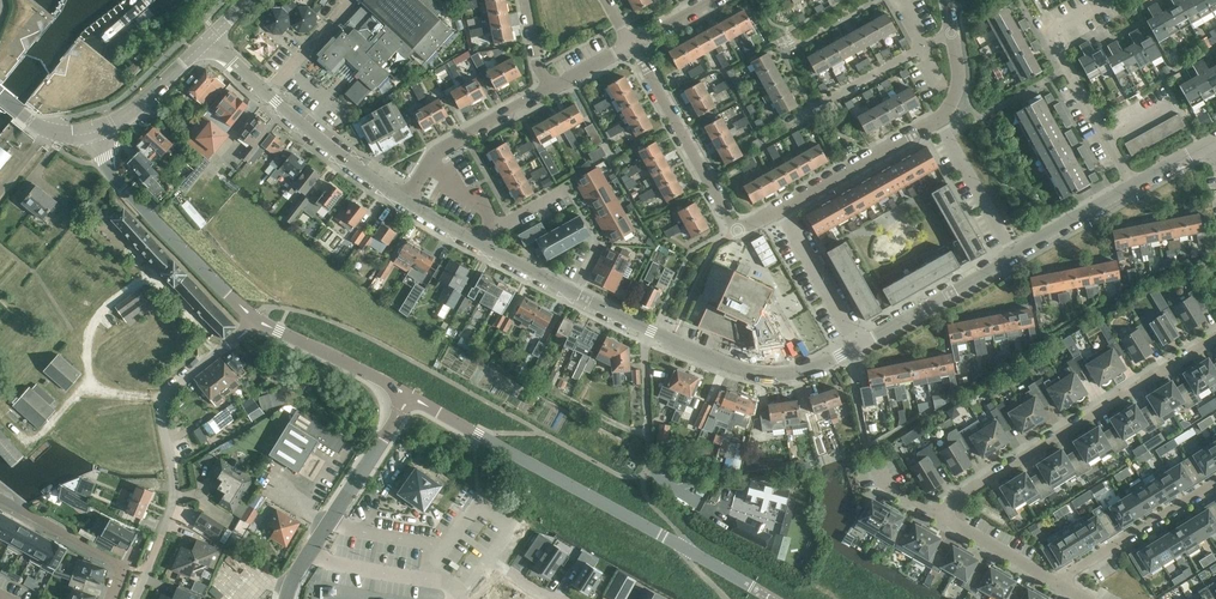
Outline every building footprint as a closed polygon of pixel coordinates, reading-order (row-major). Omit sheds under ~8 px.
[(104,31),(101,36),(106,42),(110,39),(155,1),(156,0),(140,0),(104,31)] [(358,77),(344,92),(357,105),(375,85),(378,87),(390,74),(389,74),(412,49),(426,61),(453,32),(436,17),(443,9),(434,0),(360,0),(358,2),(362,5),(341,28),(315,56),(334,73),(343,64),(358,77)] [(337,0),(330,0),(316,13),(322,19),(340,3),(337,0)] [(508,12),(505,0),(494,0),(486,2),(488,16),(508,12)] [(635,12),(652,2),(651,0),(628,0),(635,12)] [(1190,24),(1177,0),(1171,0),(1174,6),(1168,10),(1180,30),(1190,24)] [(1191,0),(1186,0),(1184,1),(1183,0),(1177,0),(1190,24),(1201,18),(1191,0)] [(1205,0),(1191,0),(1201,18),(1212,12),(1205,0)] [(1212,12),(1215,10),(1215,0),(1205,0),(1212,12)] [(1011,9),(1017,6),(1015,1),(1008,5),(1011,9)] [(1180,30),(1168,10),(1162,13),(1157,3),(1152,6),(1169,36),(1180,30)] [(817,13),(824,9),(821,4),(814,8),(817,13)] [(271,8),(268,11),(264,16),(264,27),(272,34),(283,34),(290,26),(298,33),(309,33),(317,25),(316,14),(308,6),(297,7),(290,15),(282,7),(271,8)] [(1158,42),(1169,36),(1152,6),(1147,8),(1153,18),(1147,21),(1158,42)] [(991,29),(1011,18),(1004,7),(985,18),(991,29)] [(731,17),(740,34),(753,26),(743,9),(731,17)] [(513,25),(520,23),(518,11),(511,12),(513,25)] [(491,30),(510,26),(508,12),(488,16),(491,30)] [(799,23),(800,22),(806,19),(802,13),(796,16),(799,23)] [(872,21),(882,38),(895,30),(886,13),(872,21)] [(728,40),(740,34),(731,17),(718,23),(728,40)] [(997,39),(1017,28),(1011,18),(991,29),(997,39)] [(1020,26),(1027,23),(1024,18),(1018,22),(1020,26)] [(869,45),(882,38),(872,21),(859,28),(869,45)] [(715,47),(728,40),(718,23),(706,30),(715,47)] [(510,26),(491,30),(494,44),(513,40),(510,26)] [(856,52),(869,45),(859,28),(847,35),(856,52)] [(1003,50),(1022,39),(1017,28),(997,39),(1003,50)] [(1161,56),(1150,35),(1143,39),(1138,29),(1133,32),(1150,62),(1161,56)] [(703,54),(715,47),(706,30),(693,37),(703,54)] [(250,40),(270,54),(276,46),(256,32),(250,40)] [(1139,68),(1150,62),(1133,32),(1128,34),(1134,44),(1128,48),(1139,68)] [(843,59),(856,52),(847,35),(834,43),(843,59)] [(691,61),(703,54),(693,37),(681,44),(691,61)] [(902,47),(908,44),(904,37),(898,41),(902,47)] [(743,40),(751,53),(754,51),(747,38),(743,40)] [(1009,61),(1028,50),(1022,39),(1003,50),(1009,61)] [(747,54),(751,53),(743,40),(740,41),(747,54)] [(1032,48),(1039,44),(1036,40),(1030,43),(1032,48)] [(1118,80),(1107,59),(1100,48),(1094,51),(1088,41),(1083,44),(1100,74),(1111,68),(1118,80)] [(1139,68),(1128,48),(1122,51),(1116,41),(1112,43),(1129,74),(1139,68)] [(830,66),(843,59),(834,43),(821,50),(830,66)] [(1118,80),(1129,74),(1112,43),(1107,46),(1113,56),(1107,59),(1118,80)] [(677,69),(691,61),(681,44),(668,51),(677,69)] [(1039,44),(1032,48),(1034,52),(1041,48),(1039,44)] [(1089,80),(1100,74),(1083,44),(1079,46),(1082,52),(1076,55),(1089,80)] [(883,58),(890,53),(887,48),(880,52),(883,58)] [(490,50),(491,52),(495,59),(502,55),(499,49),(490,50)] [(817,74),(830,66),(821,50),(808,57),(817,74)] [(1015,71),(1034,60),(1028,50),(1009,61),(1015,71)] [(468,51),(453,60),(455,64),(471,56),(468,51)] [(471,56),(470,56),(480,74),(486,71),(496,89),(508,82),(499,64),(486,71),(486,69),(487,69),(477,52),(477,53),(471,56)] [(726,66),(728,65),(729,65),(722,52),(719,53),(726,66)] [(722,68),(726,66),(719,53),(715,55),(722,68)] [(757,76),(775,66),(768,53),(750,63),(757,76)] [(508,82),(521,75),(511,57),(499,64),(508,82)] [(861,61),(865,68),(871,64),(867,58),(861,61)] [(450,61),(460,79),(463,77),(455,64),(453,60),(450,61)] [(1021,82),(1040,71),(1034,60),(1015,71),(1021,82)] [(1215,66),(1209,70),(1203,60),(1198,63),(1215,94),(1215,93),(1215,68),(1215,66)] [(456,81),(460,79),(450,61),(447,62),(435,69),(435,70),(433,71),(435,76),(438,74),(437,74),(439,72),(438,70),(445,66),(446,67),(448,66),(449,68),(456,81)] [(858,71),(865,68),(861,61),(855,65),(858,71)] [(1044,69),(1051,66),(1048,61),(1042,65),(1044,69)] [(1203,100),(1215,94),(1198,63),(1192,66),(1198,76),(1191,80),(1203,100)] [(694,68),(698,74),(704,71),(700,64),(694,68)] [(765,89),(782,79),(775,66),(757,76),(765,89)] [(691,78),(698,74),(694,68),(688,72),(691,78)] [(730,78),(736,75),(733,68),(726,72),(730,78)] [(225,85),(216,77),(206,69),(187,91),(206,107),(225,85)] [(903,79),(909,76),(905,70),(899,73),(903,79)] [(839,82),(846,78),(843,73),(836,77),(839,82)] [(1203,100),(1191,80),(1184,83),(1179,73),(1174,76),(1191,107),(1203,100)] [(473,102),(486,95),(476,77),(463,84),(473,102)] [(615,99),(631,89),(624,77),(608,86),(615,99)] [(772,102),(789,92),(782,79),(765,89),(772,102)] [(883,88),(890,84),(888,79),(880,83),(883,88)] [(714,91),(727,83),(725,80),(712,88),(714,91)] [(414,83),(423,100),(426,98),(419,85),(416,81),(414,82),(414,83)] [(691,103),(709,94),(702,81),(684,91),(691,103)] [(821,92),(827,89),(824,82),(818,86),(821,92)] [(420,102),(423,100),(414,83),(411,85),(413,88),(412,89),(420,102)] [(727,83),(714,91),(716,94),(729,87),(727,83)] [(460,109),(473,102),(463,84),(450,92),(460,109)] [(740,96),(745,93),(741,86),(736,88),(740,96)] [(896,95),(906,112),(919,104),(910,87),(896,95)] [(622,111),(638,102),(631,89),(615,99),(622,111)] [(865,99),(872,95),(869,89),(862,93),(865,99)] [(230,91),(214,111),(231,125),(247,105),(244,103),(231,92),(230,91)] [(772,102),(779,115),(797,105),(789,92),(772,102)] [(1048,103),(1054,100),(1050,93),(1044,97),(1048,103)] [(698,116),(716,107),(709,94),(691,103),(698,116)] [(1018,123),(1044,109),(1039,100),(1042,98),(1039,94),(1026,101),(1028,105),(1013,114),(1018,123)] [(893,119),(906,112),(896,95),(883,102),(893,119)] [(426,105),(436,123),(448,116),(439,98),(426,105)] [(596,109),(609,102),(607,98),(594,106),(596,109)] [(848,110),(854,106),(851,100),(845,103),(848,110)] [(408,128),(406,125),(407,125),(393,101),(352,123),(361,138),(366,135),(378,155),(412,136),(411,133),(416,130),(413,125),(408,128)] [(609,102),(596,109),(594,110),(595,113),(600,122),(605,120),(600,111),(611,105),(609,102)] [(628,123),(645,114),(638,102),(622,111),(628,123)] [(880,126),(893,119),(883,102),(870,109),(880,126)] [(1057,112),(1063,109),(1060,102),(1053,106),(1057,112)] [(570,129),(584,121),(575,104),(560,112),(570,129)] [(750,114),(755,111),(751,104),(746,107),(750,114)] [(423,130),(436,123),(426,105),(411,114),(420,130),(422,129),(423,130)] [(186,136),(183,139),(195,149),(209,160),(211,158),(229,136),(226,134),(231,125),(214,111),(209,108),(203,115),(188,133),(186,136)] [(867,134),(880,126),(870,109),(857,117),(867,134)] [(1048,117),(1045,110),(1044,109),(1018,123),(1022,131),(1048,117)] [(1062,121),(1068,117),(1063,109),(1057,112),(1062,121)] [(580,146),(570,129),(560,112),(546,119),(556,137),(563,132),(573,149),(580,146)] [(645,114),(628,123),(635,136),(652,127),(645,114)] [(1179,129),(1185,126),(1178,114),(1173,117),(1174,119),(1179,129)] [(253,115),(237,134),(250,144),(240,156),(247,161),(259,146),(269,133),(264,129),(266,125),(263,123),(265,121),(258,115),(256,117),(253,115)] [(734,127),(747,120),(745,116),(732,124),(734,127)] [(711,139),(729,130),(721,117),(704,126),(711,139)] [(1027,140),(1053,126),(1048,117),(1022,131),(1027,140)] [(1068,117),(1062,121),(1065,127),(1072,124),(1068,117)] [(1179,129),(1174,119),(1173,117),(1167,120),(1174,133),(1179,129)] [(757,128),(764,124),(760,118),(754,121),(757,128)] [(532,127),(537,137),(532,140),(551,175),(559,171),(546,149),(544,150),(541,145),(556,137),(546,119),(532,127)] [(747,120),(734,127),(736,130),(749,123),(747,120)] [(1168,136),(1174,133),(1167,120),(1161,123),(1168,136)] [(594,146),(602,141),(592,123),(584,128),(594,146)] [(607,135),(623,127),(621,123),(607,131),(608,131),(605,132),(607,135)] [(1162,139),(1168,136),(1161,123),(1155,127),(1162,139)] [(1058,134),(1056,132),(1053,126),(1027,140),(1032,149),(1058,134)] [(623,127),(607,135),(608,138),(611,137),(624,130),(623,127)] [(1156,142),(1162,139),(1155,127),(1149,130),(1156,142)] [(154,163),(162,155),(172,144),(154,128),(136,146),(140,150),(149,159),(154,163)] [(718,152),(735,142),(729,130),(711,139),(718,152)] [(802,145),(806,144),(798,130),(795,132),(802,145)] [(1068,140),(1074,136),(1071,130),(1064,133),(1068,140)] [(1150,146),(1156,142),(1149,130),(1143,133),(1150,146)] [(799,147),(802,145),(795,132),(791,134),(799,147)] [(270,175),(283,159),(277,155),(286,145),(271,133),(261,145),(275,156),(269,164),(271,165),(266,172),(270,175)] [(1144,149),(1150,146),(1143,133),(1137,137),(1144,149)] [(1037,157),(1062,143),(1058,134),(1032,149),(1037,157)] [(1074,136),(1068,140),(1072,146),(1078,143),(1074,136)] [(1138,152),(1144,149),(1137,137),(1131,140),(1138,152)] [(754,149),(761,145),(757,138),(750,143),(754,149)] [(1131,156),(1138,152),(1131,140),(1124,144),(1131,156)] [(518,152),(532,144),(530,141),(516,149),(518,152)] [(496,165),(513,155),(506,142),(488,152),(496,165)] [(645,164),(662,155),(655,142),(638,151),(645,164)] [(725,165),(743,155),(735,142),(718,152),(725,165)] [(1041,166),(1067,151),(1062,143),(1037,157),(1041,166)] [(532,144),(518,152),(520,155),(533,148),(532,144)] [(770,146),(777,159),(781,157),(773,144),(770,146)] [(805,151),(815,168),(828,161),(818,144),(805,151)] [(1081,155),(1087,152),(1083,145),(1077,148),(1081,155)] [(253,166),(266,150),(261,146),(248,162),(253,166)] [(593,162),(606,155),(601,146),(588,153),(593,162)] [(774,161),(777,159),(770,146),(767,148),(774,161)] [(926,146),(916,152),(928,173),(938,167),(926,146)] [(9,155),(0,148),(0,166),(9,155)] [(153,196),(162,188),(156,179),(160,175),(151,166),(154,163),(149,159),(140,150),(127,163),(139,176),(138,177),(147,187),(146,188),(153,196)] [(802,175),(815,168),(805,151),(793,158),(802,175)] [(1046,174),(1072,160),(1067,151),(1041,166),(1046,174)] [(909,155),(906,157),(918,179),(928,173),(916,152),(910,156),(909,155)] [(1085,164),(1092,160),(1087,152),(1081,155),(1085,164)] [(291,175),(295,178),(306,164),(292,153),(281,166),(281,167),(278,170),(276,169),(270,175),(266,181),(271,184),(275,179),(279,174),(282,177),(291,175)] [(502,177),(520,167),(513,155),(496,165),(502,177)] [(652,176),(669,167),(662,155),(645,164),(652,176)] [(902,160),(896,163),(908,184),(918,179),(906,157),(902,159),(902,160)] [(746,162),(750,169),(756,165),(753,158),(746,162)] [(790,182),(802,175),(793,158),(780,165),(790,182)] [(1051,183),(1077,168),(1072,160),(1046,174),(1051,183)] [(1092,160),(1085,164),(1089,170),(1095,167),(1092,160)] [(743,172),(750,169),(746,162),(740,165),(743,172)] [(889,166),(886,168),(898,190),(908,184),(896,163),(890,167),(889,166)] [(621,177),(640,167),(638,164),(624,171),(619,174),(621,177)] [(777,189),(790,182),(780,165),(768,172),(777,189)] [(305,194),(320,175),(317,173),(318,171),(312,167),(310,168),(308,166),(295,183),(293,181),(287,189),(293,194),(297,188),(305,194)] [(528,179),(545,169),(544,166),(530,173),(531,175),(527,177),(528,179)] [(583,196),(608,182),(599,166),(576,180),(579,186),(577,187),(583,196)] [(509,189),(527,180),(520,167),(502,177),(509,189)] [(640,167),(621,177),(623,181),(641,170),(640,167)] [(659,189),(676,179),(669,167),(652,176),(659,189)] [(882,171),(876,175),(888,196),(898,190),(886,168),(882,171)] [(1055,191),(1081,177),(1077,168),(1051,183),(1055,191)] [(534,180),(547,173),(548,173),(545,169),(528,179),(527,180),(509,189),(517,202),(534,193),(528,182),(533,179),(534,180)] [(765,196),(777,189),(768,172),(756,179),(765,196)] [(1092,183),(1098,179),(1094,172),(1088,176),(1092,183)] [(869,178),(866,180),(878,201),(888,196),(876,175),(870,178),(869,178)] [(1081,177),(1055,191),(1060,200),(1077,191),(1079,195),(1091,187),(1089,184),(1089,183),(1086,185),(1081,177)] [(659,189),(666,202),(683,192),(676,179),(659,189)] [(752,203),(765,196),(756,179),(743,186),(752,203)] [(862,183),(856,186),(868,207),(878,201),(866,180),(862,182),(862,183)] [(37,185),(37,186),(33,182),(26,190),(30,194),(22,203),(32,211),(47,193),(37,185)] [(594,211),(617,198),(608,182),(583,196),(589,207),(591,206),(594,211)] [(327,212),(330,209),(342,193),(330,183),(313,205),(308,201),(302,209),(308,213),(313,217),(320,207),(327,212)] [(931,193),(944,216),(960,206),(947,183),(931,193)] [(849,189),(846,191),(858,213),(868,207),(856,186),(850,190),(849,189)] [(642,202),(656,195),(654,192),(653,191),(652,188),(638,196),(634,198),(638,205),(640,204),(641,203),(642,202)] [(842,194),(836,197),(848,218),(858,213),(846,191),(842,193),(842,194)] [(47,193),(32,211),(42,219),(50,210),(54,213),(60,205),(56,202),(56,201),(47,193)] [(291,223),(308,200),(302,195),(285,218),(291,223)] [(829,200),(826,202),(838,224),(848,218),(836,197),(830,201),(829,200)] [(601,228),(626,213),(617,198),(594,211),(597,217),(596,218),(601,228)] [(81,213),(85,208),(76,200),(72,204),(81,213)] [(352,225),(355,226),(366,211),(355,202),(346,213),(342,209),(335,218),(344,225),(346,223),(351,226),(352,225)] [(685,224),(701,215),(694,202),(678,212),(685,224)] [(822,205),(816,209),(828,229),(838,224),(826,202),(822,205)] [(944,216),(957,238),(973,229),(960,206),(944,216)] [(115,212),(109,217),(106,213),(103,216),(107,219),(109,217),(112,220),(132,241),(142,252),(142,251),(162,273),(174,286),(175,286),(194,307),(194,308),(205,319),(205,318),(224,338),(236,326),(212,302),(186,275),(187,274),(174,261),(174,262),(124,209),(117,215),(115,212)] [(816,209),(805,215),(817,235),(828,229),(816,209)] [(626,213),(601,228),(606,238),(609,237),(612,243),(635,230),(626,213)] [(1187,234),(1201,231),(1198,214),(1184,217),(1187,234)] [(547,260),(591,236),(579,215),(547,233),(541,222),(518,235),(524,247),(536,240),(540,247),(535,249),(538,256),(543,253),(547,260)] [(701,215),(685,224),(692,237),(708,228),(701,215)] [(1173,237),(1178,236),(1187,234),(1184,217),(1170,220),(1173,237)] [(1173,238),(1173,237),(1170,220),(1155,223),(1159,241),(1173,238)] [(1141,225),(1145,244),(1159,241),(1155,223),(1141,225)] [(387,245),(396,232),(383,224),(375,236),(374,238),(367,234),(359,246),(366,251),(371,243),(373,245),(376,241),(384,248),(387,244),(387,245)] [(667,238),(681,231),(677,224),(664,232),(666,236),(667,238)] [(1131,246),(1145,244),(1141,225),(1127,228),(1131,246)] [(358,245),(366,233),(359,228),(351,240),(358,245)] [(1116,249),(1131,246),(1127,228),(1113,231),(1116,249)] [(973,229),(957,238),(970,261),(986,252),(973,229)] [(777,260),(763,235),(751,242),(765,267),(777,260)] [(409,269),(421,250),(415,246),(416,245),(407,239),(397,257),(407,263),(404,267),(409,269)] [(843,242),(827,252),(840,275),(856,265),(843,242)] [(1145,246),(1140,247),(1142,256),(1143,260),(1148,259),(1147,255),(1145,246)] [(599,261),(598,263),(622,275),(619,273),(622,267),(625,269),(630,259),(609,248),(606,253),(604,258),(601,257),(599,261)] [(409,269),(407,273),(421,282),(426,274),(435,258),(421,250),(409,269)] [(951,250),(928,263),(937,280),(960,267),(951,250)] [(1170,250),(1168,251),(1170,261),(1177,260),(1175,250),(1170,250)] [(384,279),(394,263),(387,259),(377,275),(384,279)] [(438,300),(452,308),(468,280),(464,277),(468,270),(451,261),(440,280),(447,284),(438,300)] [(1105,282),(1119,279),(1116,261),(1101,264),(1105,282)] [(651,282),(659,265),(652,262),(644,279),(651,282)] [(595,276),(592,281),(614,292),(618,282),(616,280),(619,274),(622,276),(622,275),(598,263),(597,266),(595,269),(597,270),(595,276)] [(905,276),(915,292),(937,280),(928,263),(905,276)] [(1091,285),(1105,282),(1101,264),(1087,267),(1091,285)] [(856,265),(840,275),(852,297),(869,288),(856,265)] [(1077,288),(1091,285),(1087,267),(1073,269),(1077,288)] [(665,292),(674,272),(665,268),(655,289),(647,285),(639,301),(652,307),(661,290),(665,292)] [(723,268),(721,273),(713,270),(707,283),(713,286),(715,282),(726,287),(732,272),(723,268)] [(1137,278),(1135,268),(1127,270),(1130,282),(1137,278)] [(1073,269),(1059,272),(1063,290),(1077,288),(1073,269)] [(773,288),(734,270),(717,307),(708,303),(698,326),(742,345),(745,346),(747,346),(750,346),(751,346),(753,346),(754,346),(780,342),(764,312),(773,288)] [(1045,275),(1049,293),(1063,290),(1059,272),(1045,275)] [(483,294),(492,279),(482,274),(474,288),(472,287),(467,295),(474,299),(475,297),(480,300),(483,294)] [(1040,295),(1049,293),(1045,275),(1030,278),(1034,296),(1036,308),(1042,307),(1040,295)] [(882,289),(892,305),(915,292),(905,276),(882,289)] [(480,300),(479,302),(492,309),(496,302),(505,286),(504,286),(493,280),(492,279),(483,294),(480,300)] [(417,285),(401,310),(409,314),(424,290),(417,285)] [(507,307),(515,292),(505,286),(496,302),(492,309),(500,314),(493,325),(499,328),(506,316),(502,314),(506,307),(507,307)] [(126,322),(153,301),(143,287),(115,307),(126,322)] [(869,288),(852,297),(865,320),(882,311),(869,288)] [(1199,309),(1205,305),(1195,288),(1188,293),(1190,297),(1175,306),(1189,329),(1204,320),(1199,311),(1199,309)] [(1164,313),(1149,323),(1163,346),(1178,336),(1171,325),(1177,321),(1169,307),(1158,289),(1151,294),(1161,312),(1162,311),(1164,313)] [(465,311),(471,300),(465,297),(459,307),(465,311)] [(530,322),(539,306),(533,303),(533,302),(524,297),(513,317),(522,322),(521,324),(527,328),(530,322)] [(536,346),(542,349),(552,330),(546,327),(553,314),(539,306),(530,322),(545,330),(542,336),(541,335),(535,346),(536,346)] [(1016,311),(1020,329),(1028,328),(1030,339),(1036,338),(1034,327),(1030,309),(1016,311)] [(1016,311),(1003,314),(1007,338),(1021,336),(1020,329),(1016,311)] [(1003,314),(989,317),(992,335),(994,341),(1007,338),(1003,314)] [(984,336),(992,335),(989,317),(975,319),(979,337),(982,355),(987,354),(984,336)] [(513,321),(507,318),(500,329),(506,332),(513,321)] [(564,346),(575,323),(564,318),(555,335),(557,336),(554,342),(564,346)] [(977,356),(982,355),(979,337),(975,319),(962,322),(965,340),(973,339),(977,356)] [(966,343),(965,340),(962,322),(948,325),(951,343),(955,363),(961,362),(957,345),(966,343)] [(575,352),(576,350),(586,328),(585,328),(584,328),(575,323),(564,346),(575,352)] [(1136,362),(1151,353),(1146,343),(1152,340),(1142,323),(1135,327),(1137,330),(1122,339),(1136,362)] [(587,361),(592,352),(590,351),(598,334),(586,328),(576,350),(585,355),(583,359),(581,358),(572,377),(578,380),(587,361)] [(1072,334),(1064,337),(1073,357),(1081,354),(1072,334)] [(1097,354),(1112,377),(1114,376),(1117,376),(1120,376),(1121,374),(1122,371),(1125,369),(1118,357),(1124,353),(1113,336),(1107,340),(1111,346),(1097,354)] [(609,338),(607,337),(597,357),(609,363),(619,343),(618,342),(617,341),(611,338),(609,338)] [(628,347),(619,343),(609,363),(612,365),(614,385),(621,385),(620,371),(629,370),(628,347)] [(243,368),(246,364),(233,351),(225,359),(232,366),(230,369),(243,385),(243,384),(239,380),(242,377),(249,380),(251,376),(247,374),(247,375),(244,374),(247,372),(243,368)] [(543,367),(547,356),(541,353),(536,364),(543,367)] [(80,374),(58,354),(44,371),(66,390),(80,374)] [(950,354),(936,357),(940,377),(949,375),(952,391),(958,390),(954,372),(950,354)] [(1109,379),(1112,377),(1097,354),(1084,362),(1080,355),(1073,359),(1081,371),(1083,375),(1089,371),(1098,385),(1101,384),(1104,384),(1107,384),(1109,382),(1109,379)] [(587,361),(583,370),(590,373),(597,358),(590,355),(587,361)] [(936,357),(923,360),(927,383),(941,380),(940,377),(936,357)] [(243,385),(230,369),(229,369),(220,358),(207,368),(229,395),(243,385)] [(1215,370),(1208,358),(1206,360),(1203,359),(1198,362),(1197,365),(1195,366),(1208,386),(1215,382),(1215,369),(1215,370)] [(1075,375),(1081,371),(1073,359),(1067,362),(1072,370),(1059,378),(1073,401),(1075,400),(1078,400),(1081,400),(1083,398),(1083,395),(1086,393),(1075,375)] [(923,360),(909,362),(912,380),(913,380),(914,386),(927,383),(923,360)] [(899,383),(912,380),(909,362),(895,365),(899,383)] [(286,375),(284,374),(286,369),(274,363),(269,373),(283,379),(286,375)] [(899,385),(899,383),(895,365),(881,368),(885,389),(886,389),(894,387),(897,401),(902,400),(899,385)] [(1196,394),(1208,386),(1195,366),(1194,367),(1191,367),(1186,369),(1185,372),(1183,374),(1190,385),(1184,389),(1194,404),(1201,400),(1196,394)] [(216,405),(229,395),(207,368),(195,378),(216,405)] [(871,386),(860,388),(864,406),(876,404),(875,396),(887,394),(886,389),(885,389),(881,368),(868,370),(871,386)] [(673,408),(687,374),(675,369),(670,380),(666,379),(658,396),(669,401),(667,405),(673,408)] [(554,387),(560,374),(553,370),(546,384),(554,387)] [(286,375),(283,379),(286,381),(303,390),(308,380),(291,371),(288,376),(286,375)] [(687,374),(673,407),(674,407),(676,408),(683,411),(684,411),(686,405),(693,407),(697,398),(693,396),(700,379),(699,379),(698,377),(694,375),(692,376),(687,374)] [(1070,403),(1073,401),(1059,378),(1046,386),(1041,379),(1035,383),(1042,395),(1048,391),(1060,409),(1063,408),(1065,408),(1068,408),(1070,406),(1070,403)] [(564,389),(567,382),(561,380),(558,387),(564,389)] [(1194,404),(1184,389),(1178,392),(1171,381),(1169,382),(1166,382),(1162,385),(1161,388),(1159,389),(1171,409),(1183,402),(1187,409),(1194,404)] [(1045,398),(1042,395),(1035,383),(1029,387),(1031,390),(1025,394),(1027,398),(1020,402),(1034,425),(1037,424),(1040,424),(1042,424),(1044,421),(1045,419),(1047,417),(1038,402),(1045,398)] [(13,405),(39,428),(55,410),(50,405),(54,400),(36,384),(31,389),(29,387),(13,405)] [(904,384),(899,385),(902,400),(907,399),(906,393),(904,384)] [(822,393),(828,409),(834,424),(839,422),(834,407),(842,404),(836,388),(822,393)] [(713,406),(702,429),(712,432),(717,418),(728,423),(732,412),(739,393),(727,389),(726,391),(720,389),(713,406)] [(1160,416),(1171,409),(1159,389),(1157,390),(1154,389),(1149,392),(1148,395),(1146,396),(1154,408),(1147,412),(1157,427),(1164,423),(1160,416)] [(281,390),(259,397),(263,410),(285,403),(281,390)] [(745,417),(751,398),(739,393),(732,412),(728,423),(727,427),(732,429),(737,414),(745,417)] [(814,414),(822,411),(827,426),(834,424),(828,409),(822,393),(809,398),(814,414)] [(939,395),(933,400),(935,408),(935,409),(945,403),(945,402),(945,401),(945,400),(944,394),(939,395)] [(786,425),(791,424),(791,425),(800,423),(796,400),(782,403),(786,425)] [(256,401),(244,409),(252,420),(264,412),(256,401)] [(1034,425),(1020,402),(1007,410),(1001,401),(995,405),(1006,422),(1012,419),(1021,433),(1024,431),(1027,432),(1029,431),(1031,429),(1032,427),(1034,425)] [(705,403),(695,425),(702,429),(713,406),(705,403)] [(769,411),(760,412),(762,431),(786,428),(786,425),(782,403),(768,405),(769,411)] [(1157,427),(1147,412),(1141,415),(1134,404),(1132,405),(1130,404),(1125,407),(1124,410),(1122,411),(1135,432),(1146,425),(1150,431),(1157,427)] [(1000,426),(1006,422),(995,405),(989,409),(995,418),(981,426),(995,449),(998,448),(1001,448),(1003,448),(1005,446),(1006,443),(1009,441),(1000,426)] [(204,421),(211,434),(235,421),(228,408),(204,421)] [(338,453),(347,440),(297,409),(269,454),(298,473),(318,441),(338,453)] [(1123,439),(1135,432),(1122,411),(1120,413),(1117,412),(1113,415),(1112,418),(1110,419),(1117,430),(1111,434),(1120,450),(1127,446),(1123,439)] [(1203,420),(1208,426),(1214,422),(1210,416),(1203,420)] [(964,428),(958,431),(968,449),(975,445),(982,457),(985,455),(988,456),(991,455),(992,453),(993,451),(995,449),(981,426),(977,419),(964,428)] [(278,433),(283,425),(275,420),(270,428),(278,433)] [(1201,431),(1208,426),(1203,420),(1197,424),(1201,431)] [(721,444),(726,430),(727,428),(719,425),(713,443),(720,445),(721,444)] [(202,442),(208,438),(201,426),(195,429),(202,442)] [(666,445),(668,428),(660,427),(658,444),(666,445)] [(906,444),(922,434),(918,428),(918,427),(901,437),(901,438),(906,444)] [(1120,450),(1111,434),(1105,438),(1098,427),(1096,428),(1093,427),(1088,430),(1087,433),(1085,434),(1098,455),(1110,448),(1114,454),(1120,450)] [(0,428),(0,442),(3,439),(12,450),(5,456),(13,465),(24,455),(16,445),(15,445),(0,428)] [(726,430),(721,444),(727,447),(732,432),(726,430)] [(962,453),(968,449),(958,431),(952,435),(956,442),(941,452),(955,474),(970,465),(962,453)] [(447,435),(445,434),(444,437),(446,438),(447,441),(450,442),(453,441),(454,439),(453,436),(450,434),(447,435)] [(1086,462),(1098,455),(1085,434),(1083,435),(1081,435),(1076,438),(1075,441),(1073,442),(1080,453),(1074,457),(1084,473),(1090,468),(1086,462)] [(1206,448),(1215,464),(1215,441),(1206,448)] [(920,461),(910,467),(926,492),(941,483),(933,469),(934,465),(939,461),(929,445),(917,453),(916,455),(920,461)] [(1159,457),(1166,452),(1163,447),(1155,451),(1159,457)] [(1215,468),(1215,464),(1206,448),(1186,459),(1200,481),(1213,473),(1212,471),(1215,468)] [(1084,473),(1074,457),(1068,461),(1061,449),(1059,450),(1056,450),(1052,453),(1051,456),(1049,457),(1061,477),(1073,470),(1077,477),(1084,473)] [(1145,462),(1152,457),(1148,451),(1141,455),(1145,462)] [(1139,466),(1145,462),(1141,455),(1135,459),(1139,466)] [(1050,485),(1061,477),(1049,457),(1047,458),(1044,457),(1039,460),(1038,463),(1036,465),(1043,476),(1037,480),(1047,495),(1054,491),(1050,485)] [(241,517),(248,506),(249,504),(240,499),(253,479),(220,459),(211,473),(223,480),(218,488),(226,493),(219,503),(241,517)] [(1186,490),(1200,481),(1186,459),(1168,471),(1180,490),(1185,487),(1186,490)] [(1180,490),(1168,471),(1165,466),(1153,474),(1156,478),(1169,500),(1175,497),(1173,494),(1180,490)] [(416,467),(398,493),(423,511),(442,485),(416,467)] [(1120,472),(1124,478),(1131,474),(1127,467),(1120,472)] [(1047,495),(1037,480),(1031,483),(1024,472),(1022,473),(1019,473),(1015,476),(1014,478),(1012,480),(1025,500),(1036,493),(1040,499),(1047,495)] [(1118,482),(1124,478),(1120,472),(1113,476),(1118,482)] [(800,488),(739,475),(732,507),(790,523),(800,488)] [(77,491),(90,497),(95,483),(82,478),(77,491)] [(1164,503),(1169,500),(1156,478),(1145,485),(1144,485),(1156,505),(1163,501),(1164,503)] [(1013,507),(1025,500),(1012,480),(1010,481),(1007,480),(1002,483),(1002,486),(1000,487),(1007,499),(1000,503),(1010,518),(1017,514),(1013,507)] [(1105,488),(1112,484),(1109,480),(1103,483),(1105,488)] [(1144,485),(1145,485),(1142,480),(1129,488),(1132,493),(1146,515),(1152,511),(1150,509),(1156,505),(1144,485)] [(60,485),(58,489),(63,492),(62,498),(75,505),(74,505),(75,505),(75,504),(76,503),(77,502),(78,502),(79,501),(80,501),(82,501),(84,500),(60,485)] [(122,489),(120,493),(131,498),(147,505),(153,491),(137,485),(133,493),(122,489)] [(120,493),(118,498),(129,503),(126,511),(142,518),(147,505),(131,498),(120,493)] [(1141,518),(1146,515),(1132,493),(1122,499),(1134,519),(1140,515),(1141,518)] [(884,506),(878,503),(871,499),(855,527),(865,533),(866,530),(875,535),(891,507),(885,504),(884,506)] [(1128,522),(1134,519),(1122,499),(1103,511),(1116,533),(1129,525),(1128,522)] [(411,504),(406,501),(399,511),(403,514),(411,504)] [(1215,531),(1215,507),(1213,502),(1200,511),(1201,513),(1195,517),(1207,536),(1215,531)] [(248,506),(241,517),(251,522),(258,510),(249,504),(248,506)] [(1059,509),(1063,516),(1070,512),(1066,505),(1059,509)] [(732,507),(724,531),(770,556),(776,534),(787,537),(790,523),(732,507)] [(894,547),(903,531),(897,527),(903,517),(897,514),(898,511),(891,507),(875,535),(894,547)] [(274,529),(270,536),(286,546),(299,523),(275,509),(266,524),(274,529)] [(1057,520),(1063,516),(1059,509),(1053,513),(1057,520)] [(1103,541),(1116,533),(1103,511),(1083,523),(1095,543),(1101,539),(1103,541)] [(0,512),(0,534),(9,517),(0,512)] [(223,525),(202,513),(195,525),(215,537),(223,525)] [(9,517),(0,534),(0,537),(10,543),(21,524),(9,517)] [(1196,543),(1207,536),(1195,517),(1189,520),(1188,518),(1183,521),(1196,543)] [(100,533),(95,542),(111,551),(116,543),(127,549),(127,550),(128,550),(133,542),(137,534),(137,533),(136,534),(111,519),(110,518),(101,534),(100,533)] [(1018,531),(1025,527),(1021,521),(1014,525),(1018,531)] [(1199,548),(1196,543),(1183,521),(1177,524),(1179,527),(1172,531),(1184,550),(1187,555),(1199,548)] [(1090,546),(1095,543),(1083,523),(1073,530),(1086,552),(1091,549),(1090,546)] [(21,524),(10,543),(7,548),(19,554),(21,549),(32,530),(21,524)] [(913,557),(929,529),(923,525),(921,528),(915,524),(909,534),(903,531),(894,547),(913,557)] [(1033,535),(1039,532),(1035,524),(1029,528),(1033,535)] [(1086,552),(1073,530),(1070,525),(1057,533),(1060,537),(1072,557),(1079,553),(1081,555),(1086,552)] [(81,528),(78,533),(81,534),(87,538),(91,540),(94,535),(81,528)] [(934,535),(935,533),(929,529),(913,557),(931,568),(940,552),(934,549),(940,539),(934,535)] [(32,530),(21,549),(33,555),(43,536),(32,530)] [(1173,557),(1184,550),(1172,531),(1166,535),(1165,532),(1159,535),(1173,557)] [(537,564),(535,567),(550,577),(555,569),(556,570),(560,565),(558,564),(559,563),(563,566),(569,557),(565,555),(566,553),(551,543),(552,542),(539,533),(524,555),(537,564)] [(770,556),(781,559),(785,561),(791,538),(787,537),(776,534),(770,556)] [(1162,564),(1173,557),(1159,535),(1154,539),(1156,541),(1150,545),(1162,564)] [(43,536),(33,555),(30,560),(41,567),(43,563),(55,542),(43,536)] [(1067,560),(1072,557),(1060,537),(1042,549),(1055,571),(1069,562),(1067,560)] [(193,552),(182,547),(173,569),(189,576),(192,571),(193,571),(207,565),(208,564),(213,566),(220,550),(198,540),(193,552)] [(43,563),(41,567),(53,573),(55,569),(67,548),(55,541),(55,542),(43,563)] [(1142,576),(1162,564),(1150,545),(1144,548),(1143,546),(1129,554),(1142,576)] [(953,574),(966,551),(960,547),(959,549),(952,546),(947,556),(940,552),(931,568),(938,572),(941,567),(953,574)] [(601,573),(602,573),(588,563),(592,557),(583,551),(572,567),(581,573),(573,584),(572,584),(588,595),(589,594),(588,593),(592,588),(594,589),(600,580),(597,578),(601,573)] [(885,561),(888,554),(882,551),(878,557),(885,561)] [(969,590),(978,574),(972,570),(977,560),(971,557),(973,554),(966,551),(953,574),(965,580),(962,586),(969,590)] [(1205,557),(1209,564),(1215,560),(1212,553),(1205,557)] [(1203,568),(1209,564),(1205,557),(1199,561),(1203,568)] [(104,568),(78,559),(74,572),(73,572),(71,580),(85,585),(87,578),(100,582),(104,568)] [(990,595),(1004,572),(998,568),(996,571),(990,567),(984,577),(978,574),(969,590),(976,594),(979,588),(990,595)] [(1183,574),(1186,578),(1193,574),(1188,567),(1182,572),(1183,574)] [(636,581),(618,571),(605,595),(612,598),(626,598),(636,581)] [(1015,582),(1009,578),(1010,576),(1004,572),(990,595),(997,598),(1013,598),(1015,595),(1009,592),(1015,582)] [(1183,574),(1172,580),(1175,585),(1186,578),(1183,574)] [(67,598),(94,598),(95,596),(82,592),(85,585),(71,580),(68,587),(71,589),(67,598)] [(1212,584),(1206,588),(1213,598),(1215,598),(1215,589),(1212,584)] [(324,587),(324,596),(348,595),(348,586),(324,587)] [(173,598),(199,598),(200,597),(178,588),(173,598)] [(644,588),(638,598),(663,598),(644,588)] [(1206,588),(1199,592),(1203,598),(1202,598),(1213,598),(1206,588)] [(1041,594),(1035,590),(1033,592),(1027,589),(1021,598),(1015,595),(1013,598),(1038,598),(1041,594)]
